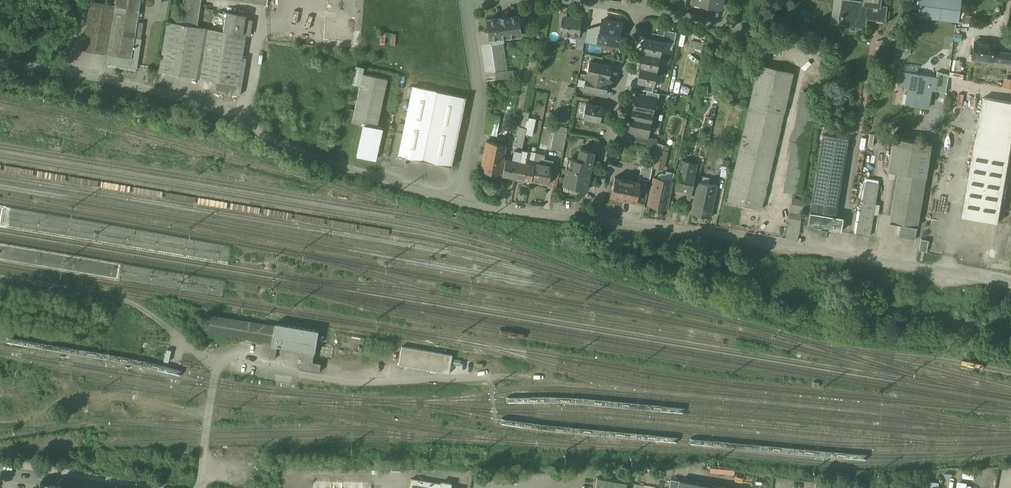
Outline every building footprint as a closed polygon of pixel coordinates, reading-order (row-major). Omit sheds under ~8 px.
[(115,5),(139,9),(141,0),(116,0),(115,5)] [(181,23),(197,26),(201,0),(184,0),(181,23)] [(693,2),(694,3),(695,1),(700,2),(700,4),(720,8),(722,0),(694,0),(693,2)] [(856,0),(843,0),(841,22),(864,25),(865,18),(885,20),(886,7),(877,6),(877,7),(863,5),(863,1),(856,0)] [(911,15),(959,22),(961,5),(961,0),(913,0),(911,15)] [(115,5),(91,1),(83,50),(107,54),(115,5)] [(139,9),(115,5),(107,54),(109,54),(138,59),(141,39),(134,38),(139,9)] [(967,6),(961,5),(959,22),(965,22),(966,15),(967,6)] [(252,19),(225,15),(223,30),(247,34),(247,35),(250,35),(252,19)] [(518,16),(488,19),(490,39),(520,35),(518,16)] [(578,37),(580,19),(564,17),(562,35),(578,37)] [(621,24),(602,20),(600,31),(598,41),(599,41),(617,45),(620,33),(622,31),(622,28),(621,26),(621,24)] [(181,23),(168,21),(160,72),(198,78),(206,27),(181,23)] [(223,30),(206,27),(198,78),(217,81),(215,91),(240,95),(246,57),(243,56),(247,35),(247,34),(223,30)] [(600,31),(587,29),(584,42),(598,45),(599,41),(598,41),(600,31)] [(671,31),(665,30),(664,35),(662,41),(663,41),(669,42),(671,31)] [(677,32),(671,31),(669,42),(674,44),(677,32)] [(664,35),(652,33),(651,39),(662,41),(664,35)] [(651,39),(646,38),(643,53),(660,56),(663,41),(662,41),(651,39)] [(903,40),(890,39),(889,56),(901,57),(903,40)] [(691,53),(701,54),(703,41),(693,40),(691,53)] [(994,44),(975,41),(972,58),(991,60),(993,51),(994,44)] [(503,43),(491,45),(495,71),(507,70),(503,43)] [(993,51),(991,60),(1010,63),(1010,54),(993,51)] [(660,56),(643,53),(640,67),(657,71),(660,56)] [(138,59),(109,54),(108,63),(136,68),(138,59)] [(602,57),(591,55),(590,61),(601,63),(602,57)] [(590,61),(584,90),(583,94),(593,96),(593,92),(605,94),(611,65),(601,63),(590,61)] [(793,73),(759,65),(757,74),(791,82),(793,73)] [(657,71),(640,67),(637,82),(642,84),(654,86),(657,71)] [(507,70),(495,71),(496,79),(514,77),(513,70),(507,70)] [(936,77),(900,71),(898,84),(909,86),(906,104),(928,108),(931,90),(934,90),(936,77)] [(949,74),(937,71),(936,77),(934,90),(946,92),(949,74)] [(363,73),(355,72),(352,84),(360,85),(363,73)] [(387,79),(363,73),(360,85),(352,121),(352,122),(364,125),(382,129),(382,128),(377,127),(387,79)] [(791,82),(757,74),(729,192),(763,200),(791,82)] [(737,82),(725,79),(723,88),(735,91),(737,82)] [(518,86),(509,83),(505,92),(514,95),(518,86)] [(654,86),(642,84),(641,89),(653,92),(654,86)] [(436,91),(412,86),(403,133),(402,136),(396,135),(392,155),(406,158),(422,161),(436,91)] [(574,88),(568,86),(565,97),(572,98),(574,88)] [(466,97),(436,91),(422,161),(451,167),(466,97)] [(818,94),(803,91),(786,188),(801,190),(818,94)] [(655,99),(636,95),(633,109),(653,113),(655,99)] [(982,98),(962,216),(998,223),(1010,149),(1010,102),(982,98)] [(603,107),(586,103),(586,104),(583,118),(582,118),(585,119),(597,121),(600,122),(603,107)] [(653,113),(633,109),(631,119),(651,123),(653,113)] [(535,119),(529,118),(525,134),(532,136),(535,119)] [(597,121),(585,119),(584,125),(596,127),(597,121)] [(651,123),(631,119),(628,133),(648,137),(651,123)] [(522,120),(521,127),(519,127),(512,160),(519,162),(521,151),(522,151),(525,134),(528,121),(522,120)] [(493,124),(486,122),(484,133),(490,134),(491,134),(493,126),(493,124)] [(364,125),(357,156),(376,160),(382,129),(364,125)] [(567,133),(554,130),(551,148),(563,151),(567,133)] [(848,138),(823,134),(810,211),(835,216),(848,138)] [(893,137),(886,136),(884,145),(891,147),(893,137)] [(930,144),(893,137),(891,147),(887,170),(897,172),(889,222),(901,224),(917,227),(930,144)] [(507,145),(487,141),(481,170),(500,174),(507,145)] [(666,148),(659,147),(654,167),(662,168),(666,148)] [(571,158),(569,168),(567,168),(563,185),(577,188),(577,190),(585,191),(594,151),(580,148),(578,160),(571,158)] [(522,151),(521,151),(519,162),(516,178),(530,181),(534,164),(533,164),(536,153),(522,151)] [(545,155),(536,153),(533,164),(534,164),(530,181),(548,184),(552,166),(553,161),(544,159),(545,155)] [(406,158),(392,155),(390,163),(404,166),(406,158)] [(512,160),(505,159),(502,175),(516,178),(519,162),(512,160)] [(653,162),(643,160),(640,173),(651,175),(653,162)] [(694,164),(681,161),(675,190),(688,193),(687,196),(691,197),(695,175),(692,174),(694,164)] [(651,175),(640,173),(639,179),(650,181),(651,175)] [(640,183),(615,177),(611,197),(636,202),(640,183)] [(671,182),(654,179),(649,205),(666,208),(671,182)] [(878,183),(865,181),(862,201),(875,203),(878,183)] [(717,186),(698,182),(691,213),(710,217),(717,186)] [(763,200),(729,192),(727,201),(761,209),(763,200)] [(804,200),(793,198),(789,218),(801,220),(804,200)] [(875,203),(862,201),(856,235),(869,237),(875,203)] [(835,216),(810,211),(807,226),(821,228),(820,234),(826,235),(827,229),(841,231),(844,217),(835,216)] [(741,216),(731,214),(729,221),(739,223),(741,216)] [(801,220),(789,218),(785,238),(797,240),(801,220)] [(917,227),(901,224),(898,237),(914,240),(917,227)] [(993,226),(986,266),(1010,271),(1010,229),(993,226)] [(929,240),(921,239),(919,251),(927,252),(929,240)] [(272,343),(275,325),(207,314),(204,332),(272,343)] [(314,352),(318,330),(275,323),(275,325),(272,343),(271,345),(303,350),(314,352)] [(319,355),(332,357),(334,347),(320,345),(319,355)] [(448,373),(451,355),(401,347),(398,365),(448,373)] [(314,352),(303,350),(300,369),(319,372),(321,364),(312,362),(314,352)] [(410,485),(427,487),(451,487),(452,484),(412,475),(410,485)] [(628,482),(597,476),(595,487),(627,487),(628,482)]
